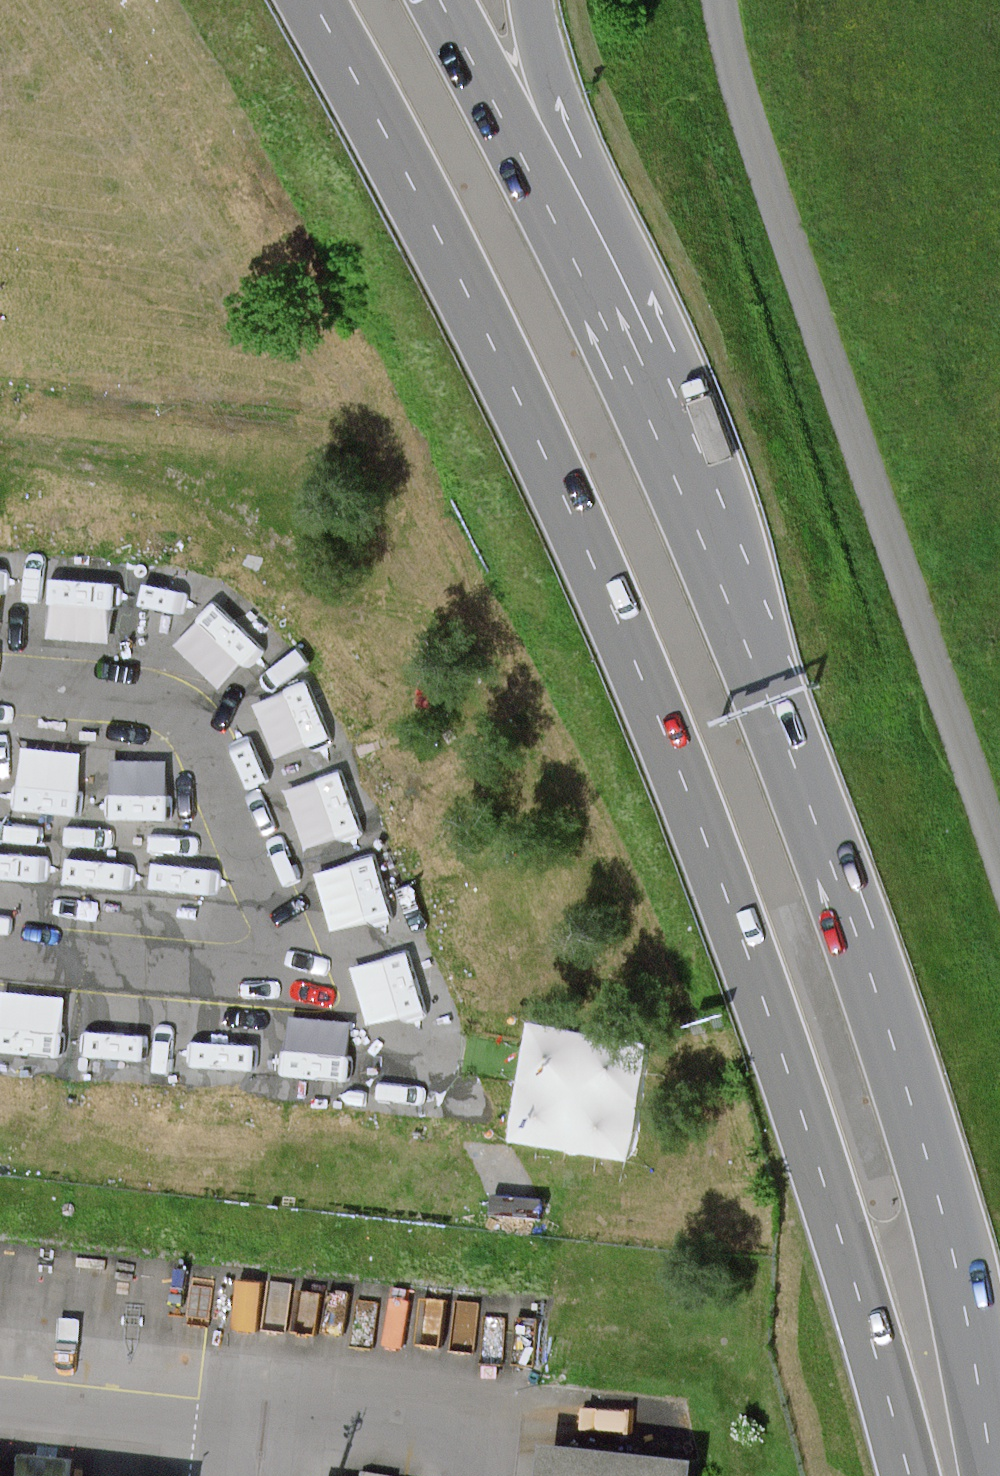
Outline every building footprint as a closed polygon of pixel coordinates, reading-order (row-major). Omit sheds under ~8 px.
[(261,722),(314,700),(292,646),(239,667),(261,722)] [(32,779),(95,789),(105,728),(42,717),(32,779)] [(128,816),(187,819),(190,755),(131,752),(128,816)] [(32,816),(30,875),(83,877),(85,818),(32,816)] [(325,846),(336,901),(394,890),(382,834),(325,846)] [(369,972),(385,1027),(440,1010),(423,956),(369,972)] [(23,1042),(90,1045),(92,988),(26,986),(23,1042)] [(117,989),(114,1050),(181,1052),(184,992),(117,989)] [(206,1058),(269,1060),(271,998),(208,996),(206,1058)] [(305,1010),(299,1067),(356,1074),(362,1017),(305,1010)] [(548,1475),(699,1475),(702,1458),(552,1441),(548,1475)]
